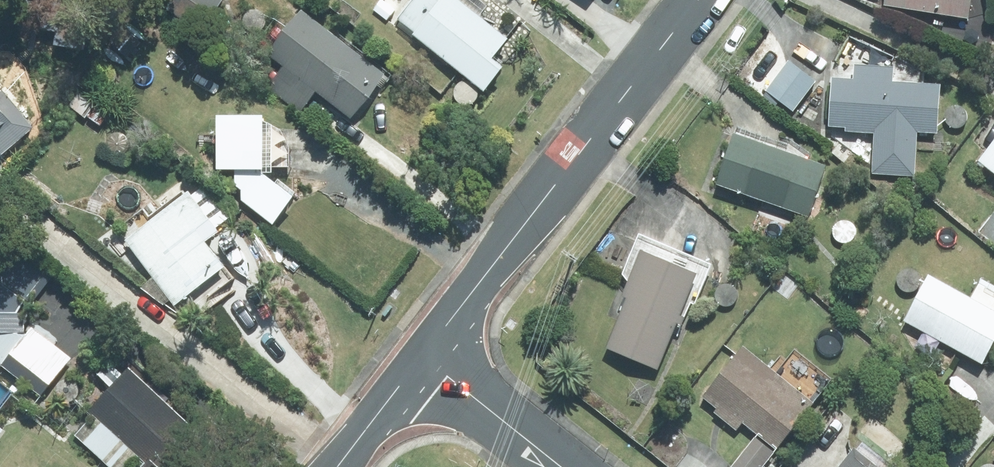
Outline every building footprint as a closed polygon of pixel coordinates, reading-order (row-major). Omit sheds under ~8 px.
[(165,10),(198,33),(220,0),(172,0),(165,10)] [(395,21),(413,36),(411,37),(480,93),(499,70),(487,61),(504,40),(473,15),(479,8),(470,0),(455,0),(454,1),(453,0),(439,0),(436,3),(432,0),(412,0),(395,21)] [(965,21),(968,0),(883,0),(882,8),(965,21)] [(299,13),(265,58),(280,69),(266,88),(298,113),(313,94),(349,121),(375,87),(380,90),(386,82),(380,76),(381,75),(299,13)] [(787,62),(764,92),(791,113),(814,84),(787,62)] [(938,88),(889,85),(890,71),(852,68),(851,83),(829,82),(826,127),(843,128),(843,133),(885,136),(885,131),(934,135),(938,88)] [(31,129),(0,94),(0,156),(31,129)] [(77,95),(69,106),(83,118),(91,108),(77,95)] [(268,171),(269,120),(214,119),(213,172),(229,172),(231,187),(236,192),(238,203),(269,226),(290,199),(255,173),(258,173),(258,171),(268,171)] [(730,138),(713,187),(805,218),(822,169),(730,138)] [(976,163),(993,178),(993,141),(976,163)] [(982,171),(975,178),(985,186),(992,180),(982,171)] [(154,283),(148,287),(156,297),(160,293),(170,307),(221,269),(202,244),(215,235),(185,196),(123,242),(154,283)] [(618,299),(623,301),(604,348),(656,368),(692,276),(635,253),(618,299)] [(2,281),(27,299),(40,281),(15,263),(2,281)] [(979,367),(993,340),(993,317),(927,279),(901,323),(979,367)] [(13,313),(21,302),(0,288),(0,305),(13,313)] [(39,397),(69,359),(29,328),(20,340),(20,316),(0,316),(0,367),(39,397)] [(755,436),(730,466),(761,466),(810,405),(741,349),(701,400),(715,412),(712,415),(733,432),(740,424),(755,436)] [(141,466),(177,466),(162,452),(186,427),(126,369),(120,377),(107,364),(94,377),(107,390),(85,412),(101,428),(89,440),(109,459),(120,447),(141,466)] [(884,466),(871,457),(866,465),(850,452),(838,466),(883,466),(884,466)] [(115,462),(120,466),(127,466),(129,464),(121,456),(115,462)]
